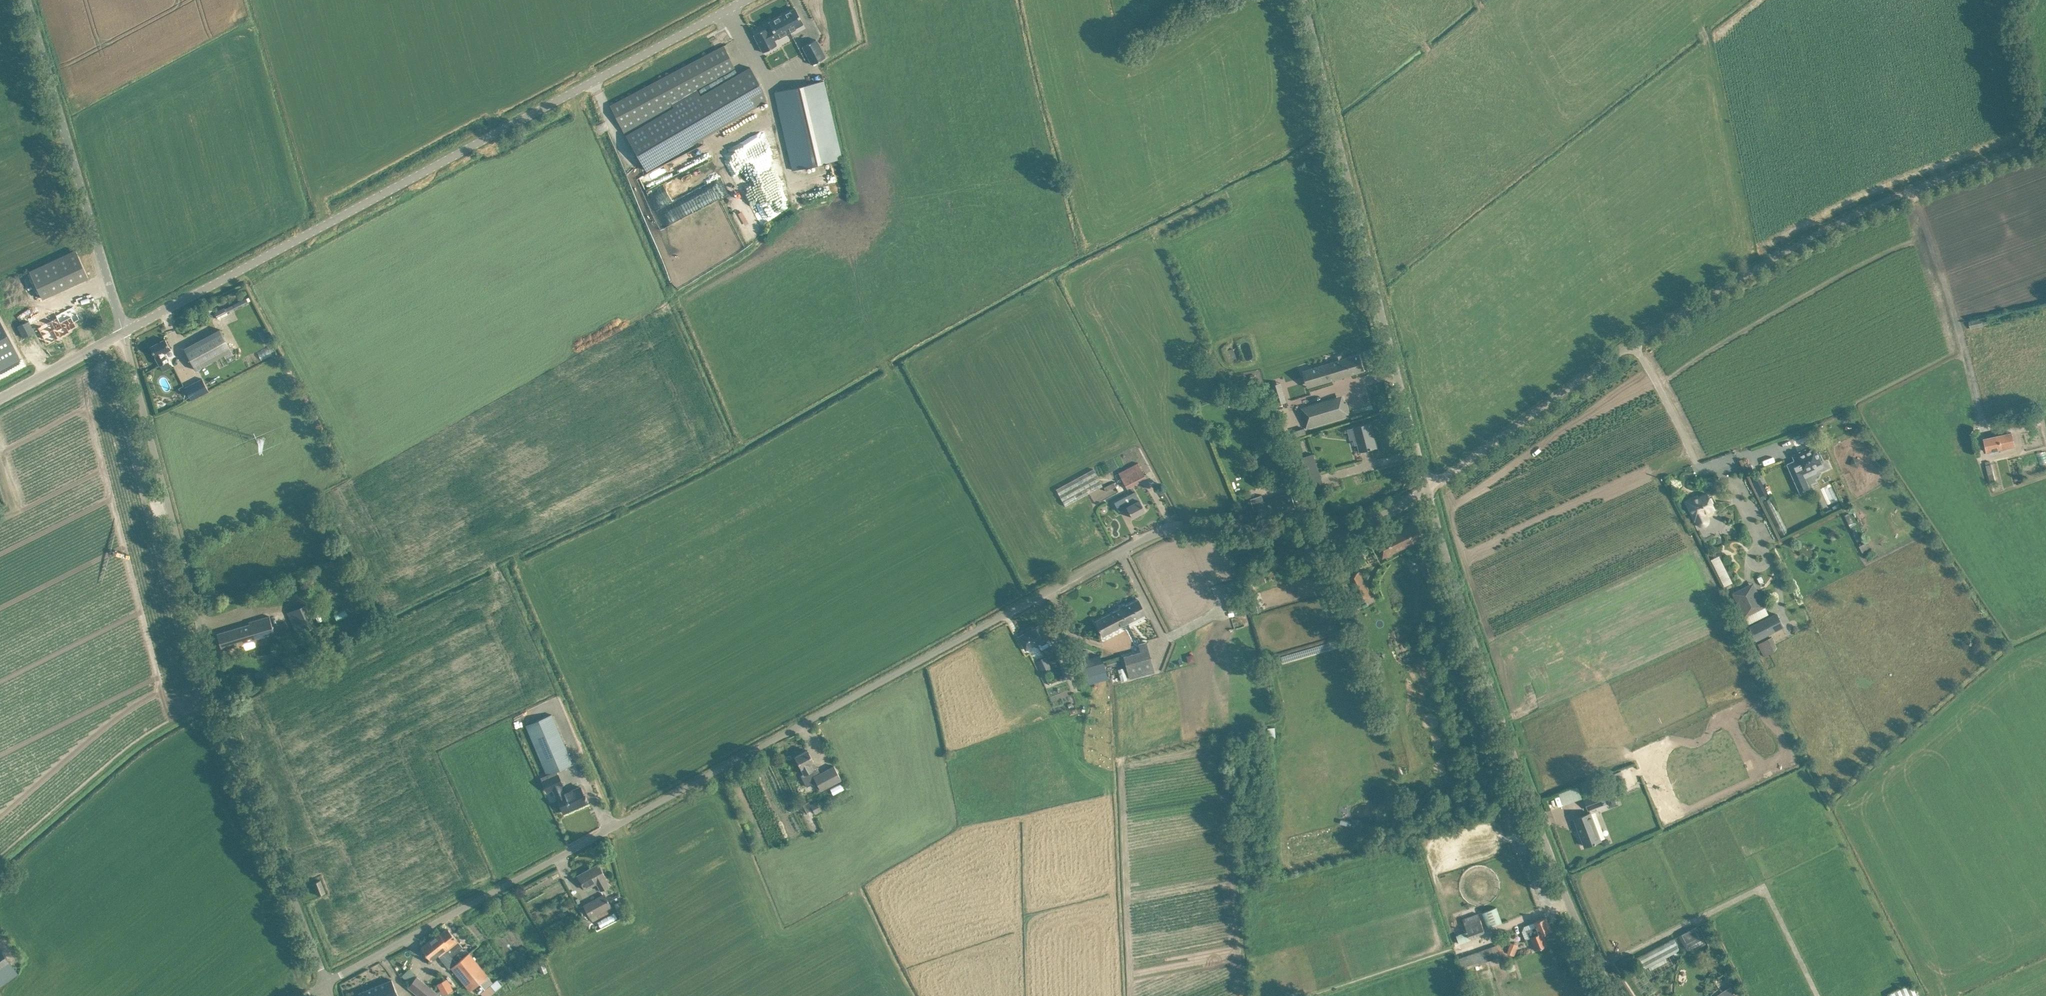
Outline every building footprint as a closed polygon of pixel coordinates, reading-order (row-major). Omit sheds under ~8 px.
[(820,18),(830,17),(827,5),(818,7),(820,18)] [(767,27),(754,34),(763,52),(777,45),(774,40),(777,38),(796,29),(795,27),(803,23),(795,8),(769,22),(771,27),(768,29),(767,27)] [(809,22),(799,27),(801,30),(811,25),(809,22)] [(825,57),(816,39),(802,46),(812,64),(825,57)] [(724,45),(611,105),(626,134),(674,107),(671,101),(697,87),(735,67),(724,45)] [(674,107),(626,134),(646,169),(719,127),(768,98),(755,76),(750,68),(701,96),(697,87),(671,101),(674,107)] [(823,80),(774,91),(793,170),(840,159),(823,80)] [(775,139),(767,143),(771,152),(773,151),(776,156),(782,154),(775,139)] [(707,146),(688,153),(692,163),(711,156),(707,146)] [(742,157),(746,153),(738,146),(735,150),(742,157)] [(749,153),(742,159),(753,173),(761,167),(749,153)] [(763,166),(764,174),(779,173),(779,164),(763,166)] [(670,217),(718,194),(712,183),(693,192),(686,178),(654,193),(661,208),(665,206),(670,217)] [(812,197),(832,192),(831,187),(811,191),(812,197)] [(89,277),(76,249),(30,270),(42,298),(89,277)] [(233,304),(225,308),(227,312),(250,300),(249,297),(246,298),(246,297),(233,304)] [(77,319),(84,315),(77,302),(60,311),(61,313),(42,324),(50,340),(73,328),(72,326),(79,322),(77,319)] [(224,307),(215,312),(217,317),(226,312),(224,307)] [(1981,319),(1968,321),(1970,329),(1983,326),(1981,319)] [(29,320),(18,326),(24,337),(34,332),(29,320)] [(184,348),(189,357),(196,370),(232,350),(220,329),(184,348)] [(21,358),(6,330),(0,333),(0,369),(21,358)] [(264,334),(263,334),(266,339),(267,339),(269,342),(272,340),(271,337),(268,332),(264,334)] [(171,349),(170,347),(165,338),(150,346),(160,365),(169,360),(165,352),(171,349)] [(1316,370),(1310,371),(1313,383),(1329,378),(1330,381),(1351,374),(1355,373),(1365,370),(1360,354),(1346,358),(1345,355),(1338,357),(1339,360),(1315,367),(1316,370)] [(209,391),(202,378),(184,387),(190,399),(191,400),(209,391)] [(1241,393),(1226,397),(1229,407),(1244,403),(1241,393)] [(1284,395),(1276,397),(1278,404),(1286,401),(1284,395)] [(1337,397),(1300,408),(1302,414),(1305,413),(1307,420),(1304,421),(1306,428),(1350,415),(1346,402),(1339,404),(1337,397)] [(2040,418),(2026,421),(2027,427),(2030,426),(2031,430),(2038,428),(2037,425),(2041,424),(2040,418)] [(1355,444),(1358,443),(1360,451),(1377,447),(1370,423),(1348,429),(1350,438),(1351,440),(1353,439),(1355,444)] [(1984,438),(1987,452),(1997,449),(2014,445),(2012,432),(1984,438)] [(1794,455),(1794,456),(1795,457),(1796,460),(1788,464),(1801,493),(1810,489),(1805,478),(1817,472),(1818,470),(1824,467),(1815,448),(1807,452),(1806,449),(1798,453),(1794,455)] [(1325,486),(1313,453),(1303,457),(1315,490),(1325,486)] [(1997,478),(2006,475),(2002,459),(1992,461),(1997,478)] [(1990,460),(1985,462),(1988,474),(1993,473),(1990,460)] [(1138,462),(1118,472),(1127,488),(1147,478),(1138,462)] [(1761,479),(1768,493),(1775,490),(1767,475),(1761,479)] [(1752,482),(1760,496),(1767,493),(1760,478),(1752,482)] [(1113,482),(1104,487),(1106,491),(1115,486),(1113,482)] [(1135,491),(1114,502),(1119,511),(1126,507),(1132,517),(1145,510),(1141,501),(1135,491)] [(1264,501),(1262,495),(1251,499),(1254,510),(1259,509),(1263,519),(1296,508),(1291,492),(1264,501)] [(1708,516),(1712,514),(1714,513),(1715,512),(1715,510),(1714,508),(1712,503),(1714,501),(1712,497),(1709,497),(1707,493),(1687,503),(1692,514),(1693,513),(1698,522),(1701,525),(1706,525),(1709,521),(1708,516)] [(1850,515),(1858,521),(1862,516),(1854,510),(1850,515)] [(1403,530),(1403,529),(1375,543),(1382,558),(1424,537),(1418,523),(1403,530)] [(1873,539),(1866,543),(1869,548),(1876,545),(1873,539)] [(1727,551),(1719,555),(1731,583),(1740,579),(1727,551)] [(1422,563),(1426,576),(1429,587),(1438,584),(1435,573),(1431,560),(1422,563)] [(1358,602),(1371,596),(1360,571),(1346,577),(1358,602)] [(1235,581),(1221,585),(1229,613),(1243,608),(1235,581)] [(1736,594),(1747,615),(1763,607),(1756,593),(1751,595),(1748,588),(1736,594)] [(1248,594),(1252,613),(1261,611),(1256,592),(1248,594)] [(1138,599),(1120,608),(1128,623),(1146,613),(1138,599)] [(287,612),(297,634),(316,626),(306,603),(287,612)] [(1128,623),(1120,608),(1095,621),(1103,635),(1128,623)] [(1777,612),(1749,626),(1756,640),(1784,626),(1777,612)] [(249,622),(250,624),(217,633),(222,649),(255,640),(255,643),(276,637),(269,616),(249,622)] [(1030,629),(1031,630),(1038,643),(1041,649),(1046,646),(1050,652),(1055,649),(1041,624),(1030,629)] [(1018,636),(1023,645),(1026,650),(1038,643),(1031,630),(1018,636)] [(1777,635),(1766,640),(1772,652),(1782,648),(1777,635)] [(1337,639),(1287,652),(1289,659),(1339,645),(1337,639)] [(1129,678),(1155,671),(1146,641),(1138,643),(1140,651),(1124,656),(1129,678)] [(1108,678),(1106,671),(1101,654),(1089,658),(1087,649),(1074,653),(1082,678),(1086,677),(1088,684),(1108,678)] [(1193,654),(1186,656),(1188,663),(1195,661),(1193,654)] [(1042,672),(1051,668),(1045,656),(1036,661),(1042,672)] [(552,714),(525,725),(542,764),(548,778),(541,780),(546,792),(553,789),(563,812),(572,809),(571,808),(579,805),(579,806),(587,802),(585,798),(586,797),(586,795),(585,796),(580,786),(564,794),(561,786),(563,785),(559,773),(557,774),(556,771),(573,764),(569,753),(552,715),(552,714)] [(807,786),(816,781),(821,790),(841,779),(835,766),(821,774),(817,768),(812,758),(808,750),(795,756),(804,774),(801,775),(807,786)] [(841,790),(850,785),(848,781),(839,785),(841,790)] [(1571,802),(1590,795),(1585,783),(1567,789),(1571,802)] [(1602,792),(1594,795),(1585,799),(1589,809),(1605,803),(1602,792)] [(817,800),(810,804),(815,813),(823,809),(817,800)] [(1594,842),(1594,843),(1596,842),(1596,841),(1601,840),(1591,813),(1575,819),(1580,834),(1581,834),(1586,845),(1585,845),(1585,846),(1594,842)] [(1518,849),(1526,847),(1525,840),(1517,842),(1518,849)] [(606,877),(603,872),(598,863),(587,870),(588,871),(579,876),(578,875),(577,875),(582,884),(585,889),(597,883),(601,890),(609,886),(604,878),(606,877)] [(325,892),(320,880),(313,882),(318,895),(325,892)] [(619,893),(610,897),(613,901),(618,899),(621,897),(619,893)] [(609,912),(607,909),(611,907),(604,894),(583,906),(590,918),(591,918),(592,921),(609,912)] [(1488,927),(1502,922),(1496,907),(1482,912),(1488,927)] [(1467,931),(1456,935),(1459,943),(1470,939),(1470,937),(1485,931),(1478,913),(1463,918),(1467,931)] [(581,917),(576,927),(586,932),(590,922),(581,917)] [(1526,939),(1531,937),(1536,949),(1548,945),(1543,933),(1552,930),(1547,917),(1537,920),(1534,922),(1524,926),(1522,931),(1526,939)] [(1686,947),(1704,938),(1697,926),(1679,935),(1686,947)] [(439,932),(435,935),(451,955),(462,946),(449,929),(441,935),(439,932)] [(451,967),(458,974),(470,990),(479,983),(461,959),(457,962),(451,955),(435,935),(421,947),(431,960),(438,954),(449,968),(451,967)] [(1502,956),(1498,944),(1459,957),(1463,969),(1502,956)] [(0,949),(0,987),(9,980),(18,974),(14,967),(1,949),(0,949)] [(467,954),(461,959),(479,983),(488,976),(469,952),(467,954)] [(417,976),(409,968),(402,976),(410,984),(408,986),(420,995),(433,995),(436,993),(437,992),(417,976)] [(496,978),(501,987),(509,983),(504,974),(496,978)] [(392,980),(359,993),(360,995),(398,995),(392,980)] [(436,993),(433,995),(441,995),(452,989),(450,985),(441,990),(437,992),(436,993)] [(480,992),(483,995),(489,995),(495,991),(490,985),(480,992)] [(1730,986),(1716,995),(1717,995),(1737,995),(1730,986)]
